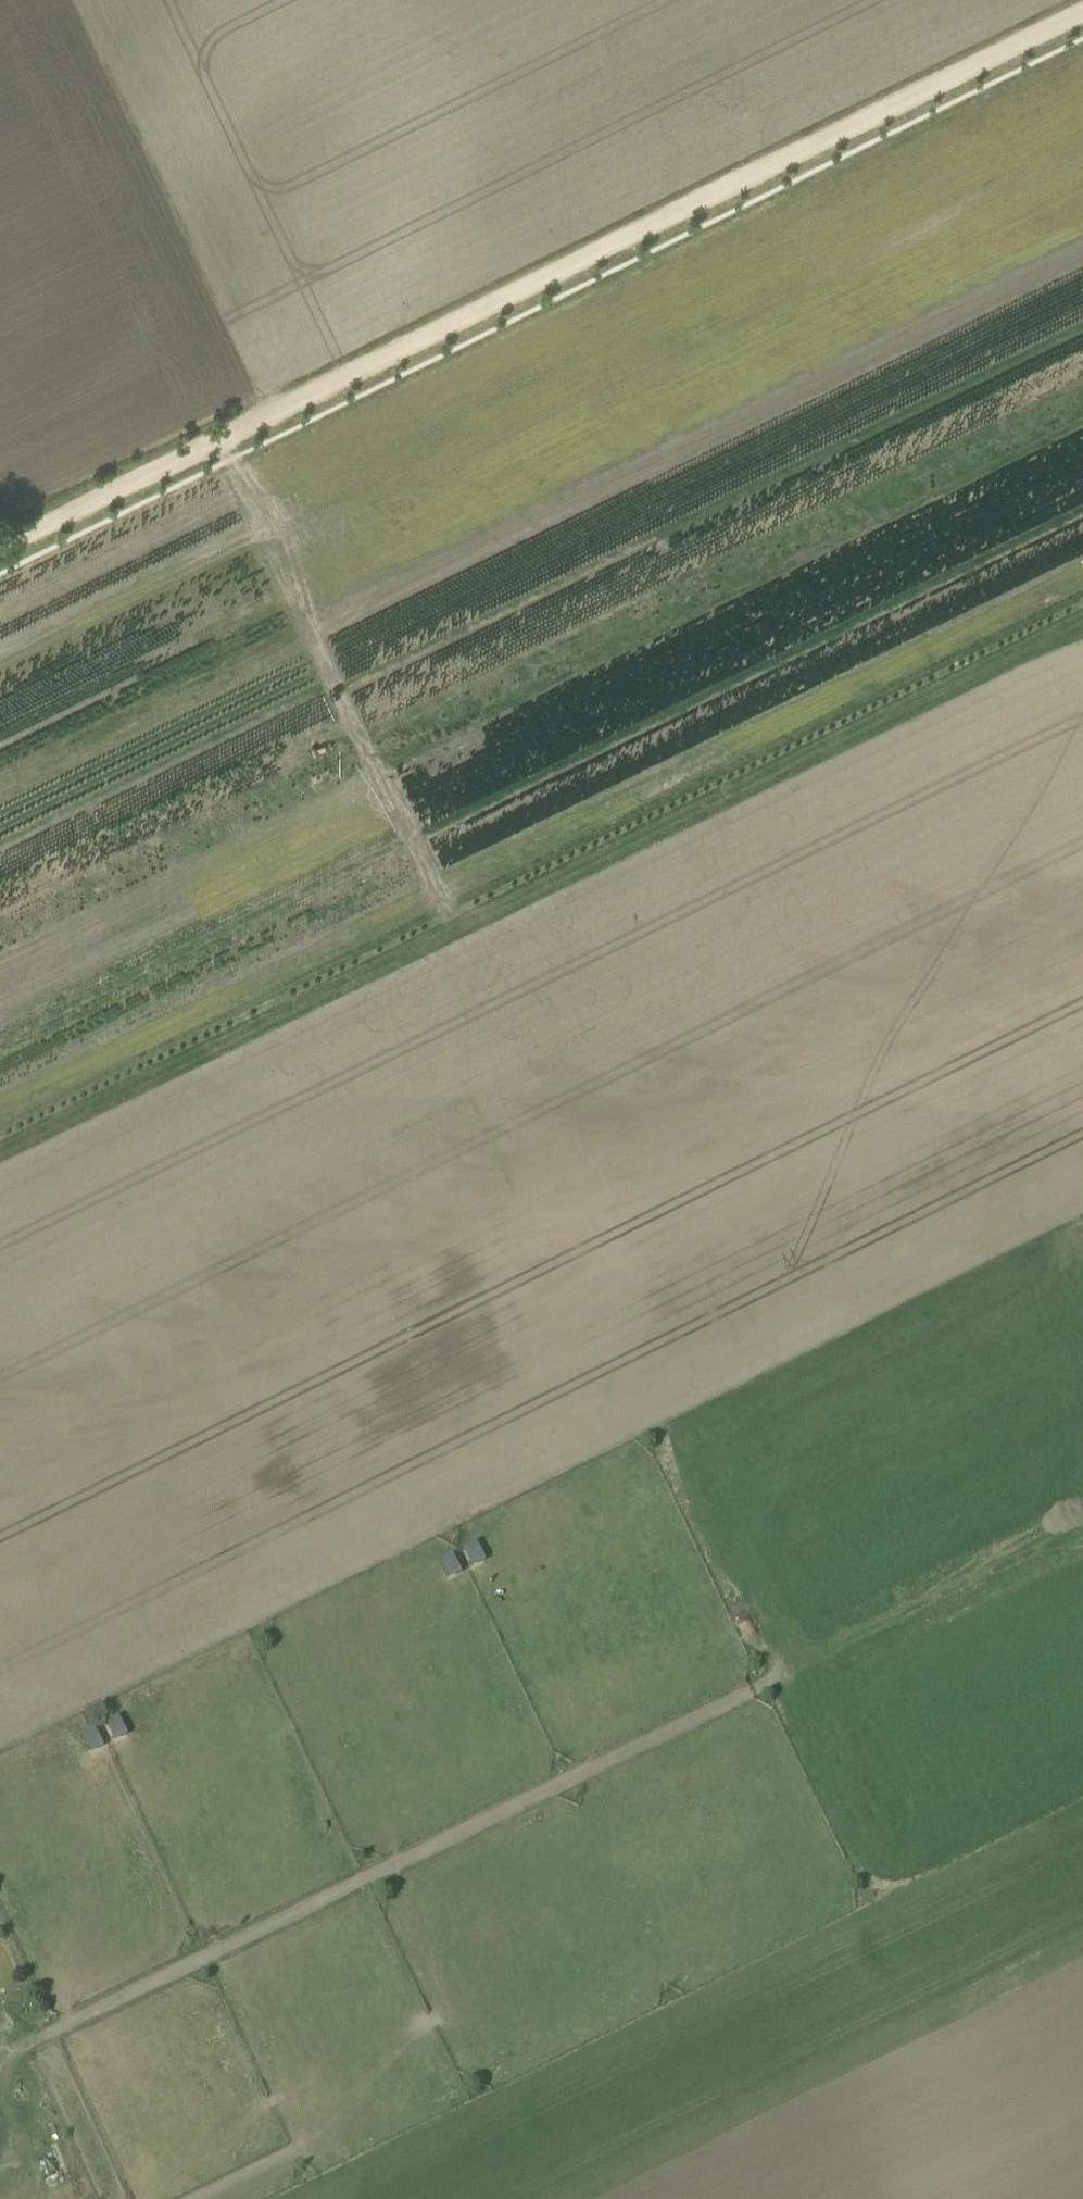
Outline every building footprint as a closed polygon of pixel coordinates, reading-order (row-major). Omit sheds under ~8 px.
[(472,1566),(485,1559),(475,1540),(461,1547),(472,1566)] [(463,1550),(437,1558),(444,1580),(470,1572),(463,1550)] [(108,1736),(124,1732),(120,1716),(105,1720),(108,1736)] [(91,1729),(80,1734),(87,1750),(98,1745),(91,1729)]
